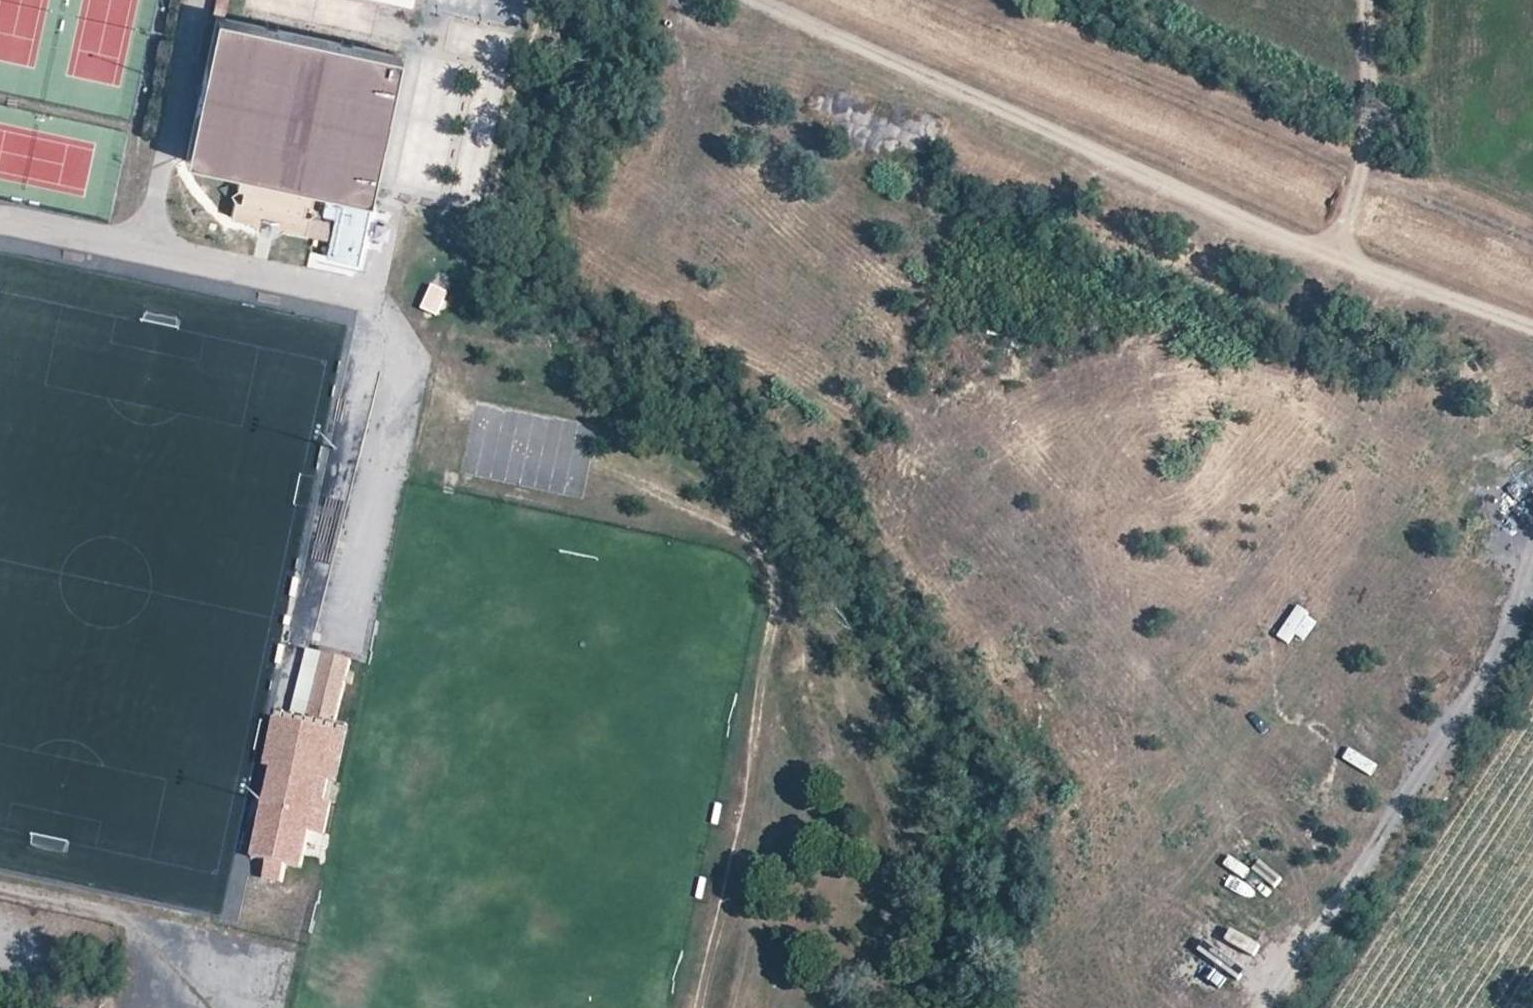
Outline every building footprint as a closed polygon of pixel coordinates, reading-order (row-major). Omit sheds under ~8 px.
[(215,16),(184,161),(238,173),(235,189),(241,190),(238,201),(233,199),(229,217),(251,222),(253,216),(282,222),(281,228),(303,233),(307,216),(301,214),(303,204),(309,205),(313,189),(368,201),(401,56),(215,16)] [(282,222),(253,216),(251,222),(257,230),(272,234),(281,228),(282,222)] [(446,293),(431,286),(420,310),(434,317),(446,293)] [(671,387),(662,386),(659,398),(669,400),(671,387)] [(1276,634),(1288,643),(1310,613),(1298,604),(1276,634)] [(351,660),(323,653),(307,719),(335,726),(351,660)] [(270,770),(280,722),(273,720),(263,768),(270,770)] [(330,732),(280,722),(270,770),(251,860),(267,863),(263,880),(283,884),(286,867),(302,870),(309,835),(330,732)] [(347,736),(330,732),(309,835),(326,838),(347,736)]
